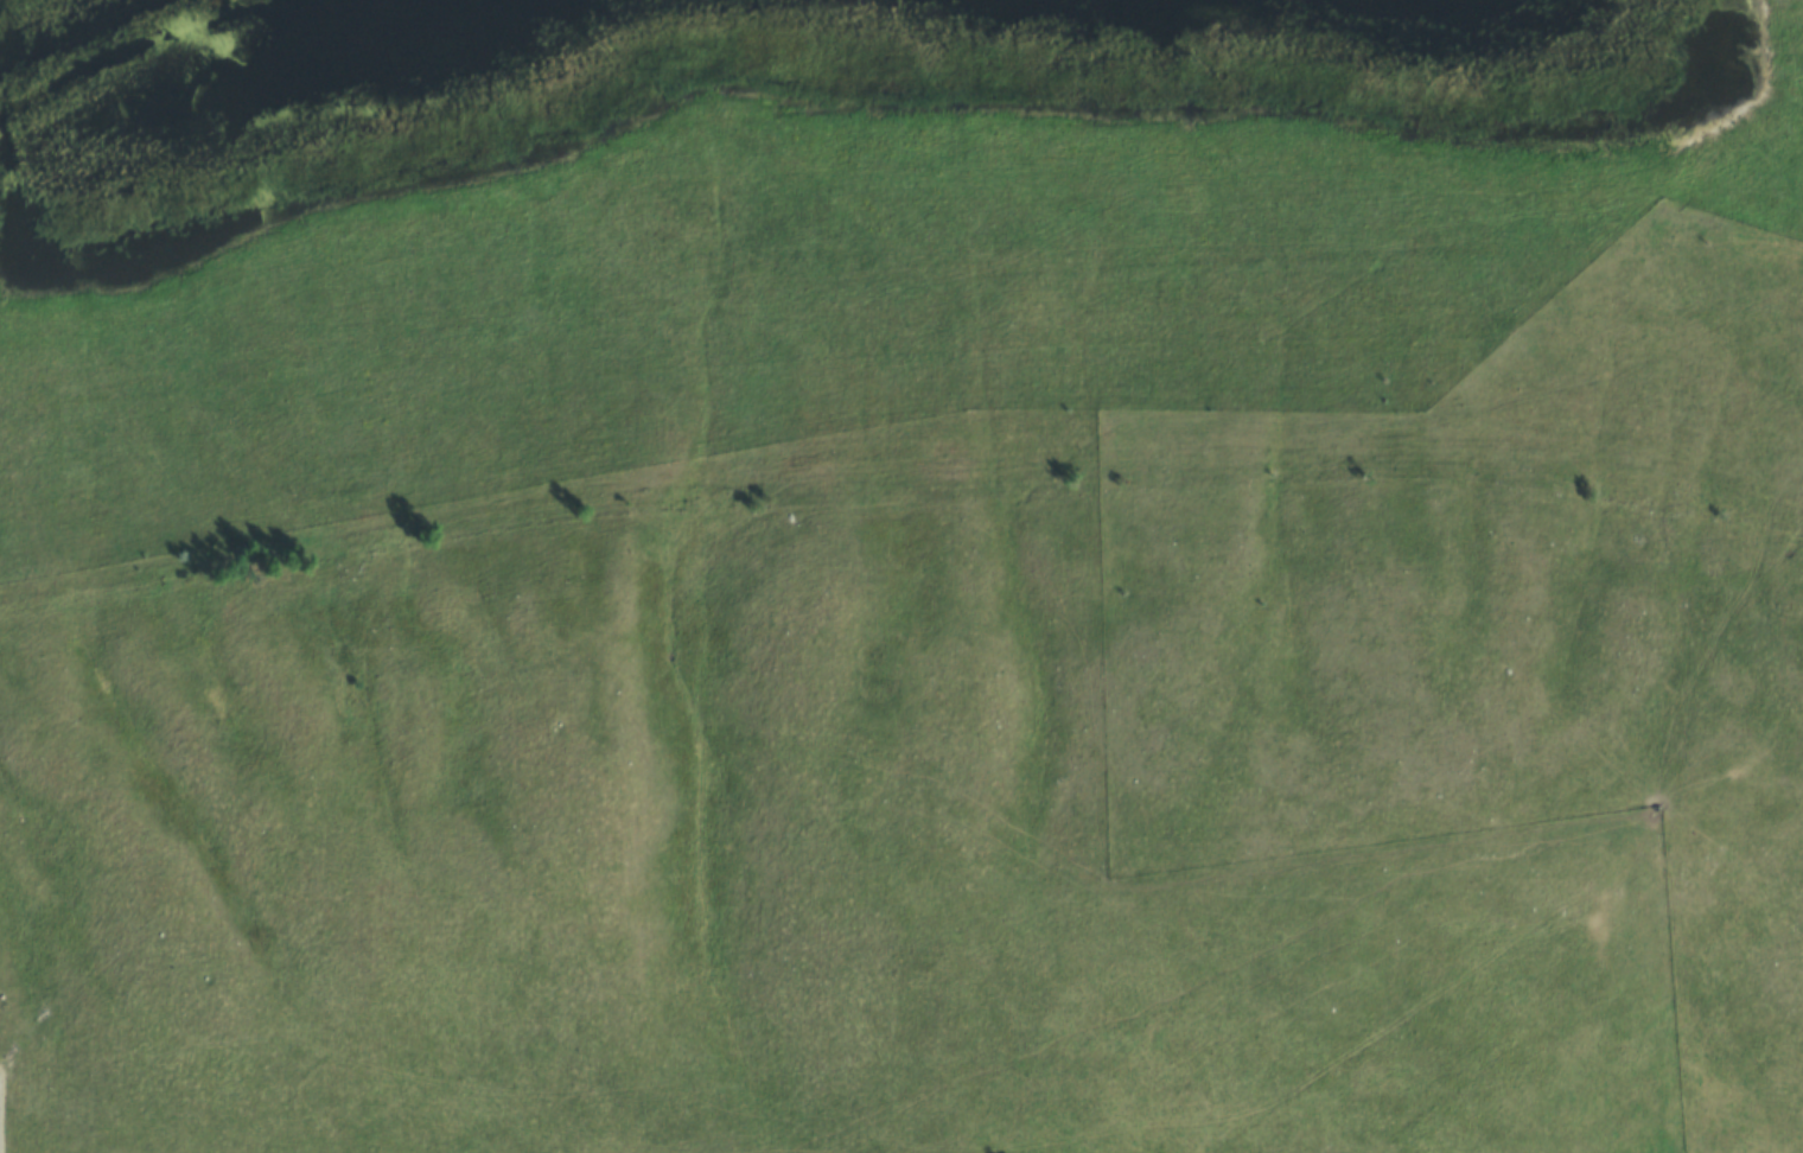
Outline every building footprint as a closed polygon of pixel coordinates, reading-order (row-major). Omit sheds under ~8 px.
[(9,1081),(0,1081),(0,1071),(9,1071),(9,1081)]
